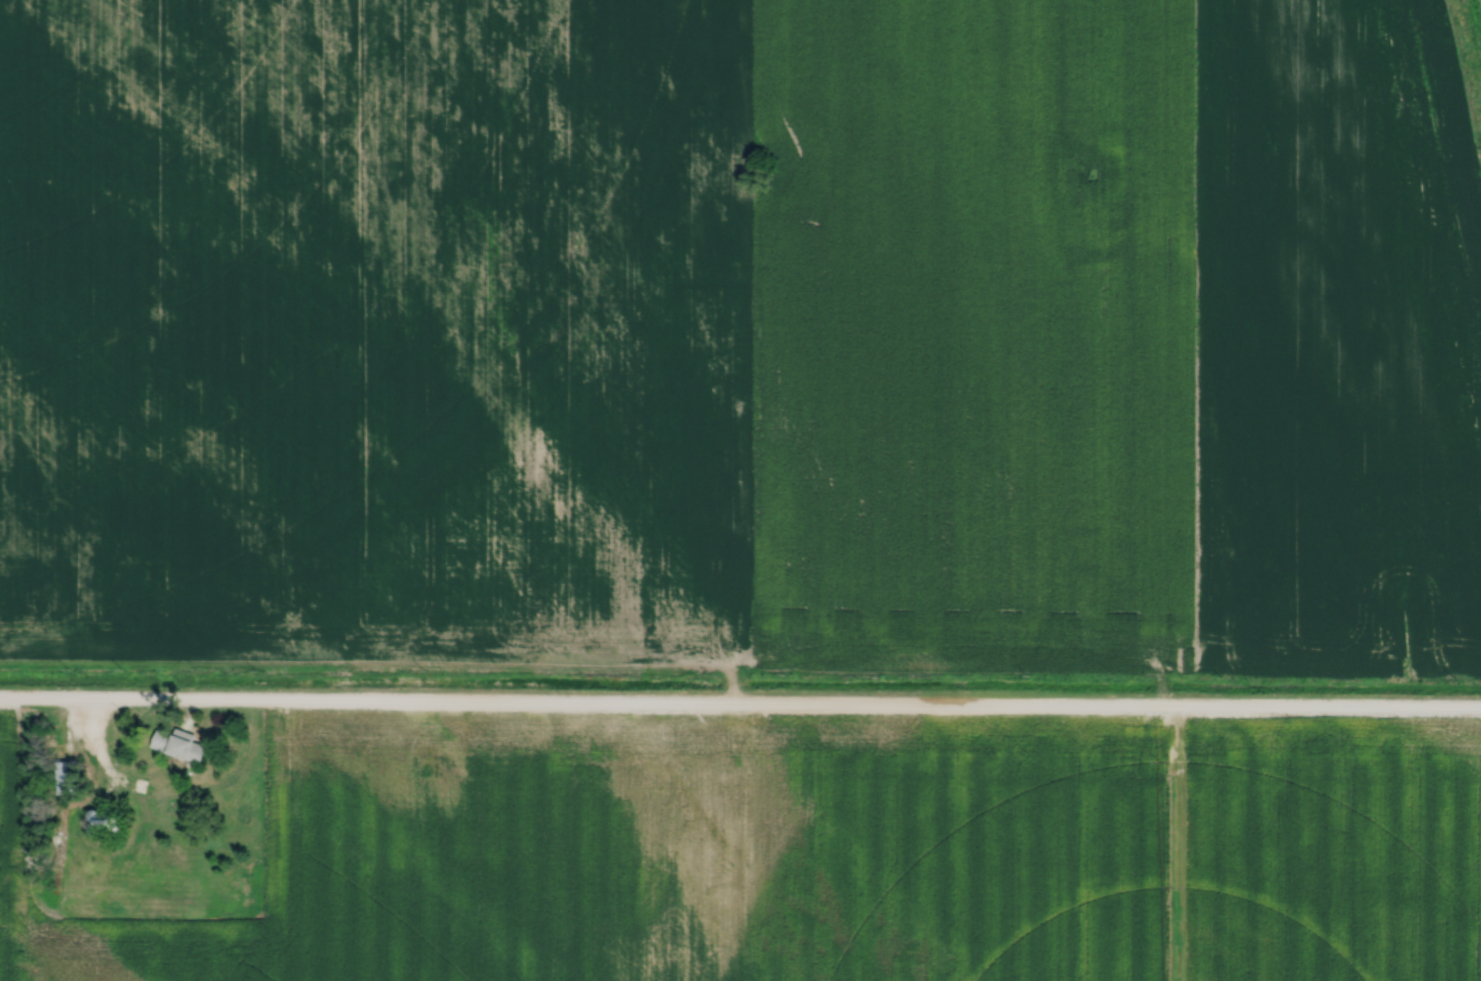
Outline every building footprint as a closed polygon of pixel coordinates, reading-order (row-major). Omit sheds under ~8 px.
[(159,728),(153,750),(205,764),(210,746),(196,742),(199,734),(177,728),(176,733),(159,728)] [(120,834),(120,813),(92,813),(92,834),(120,834)]
